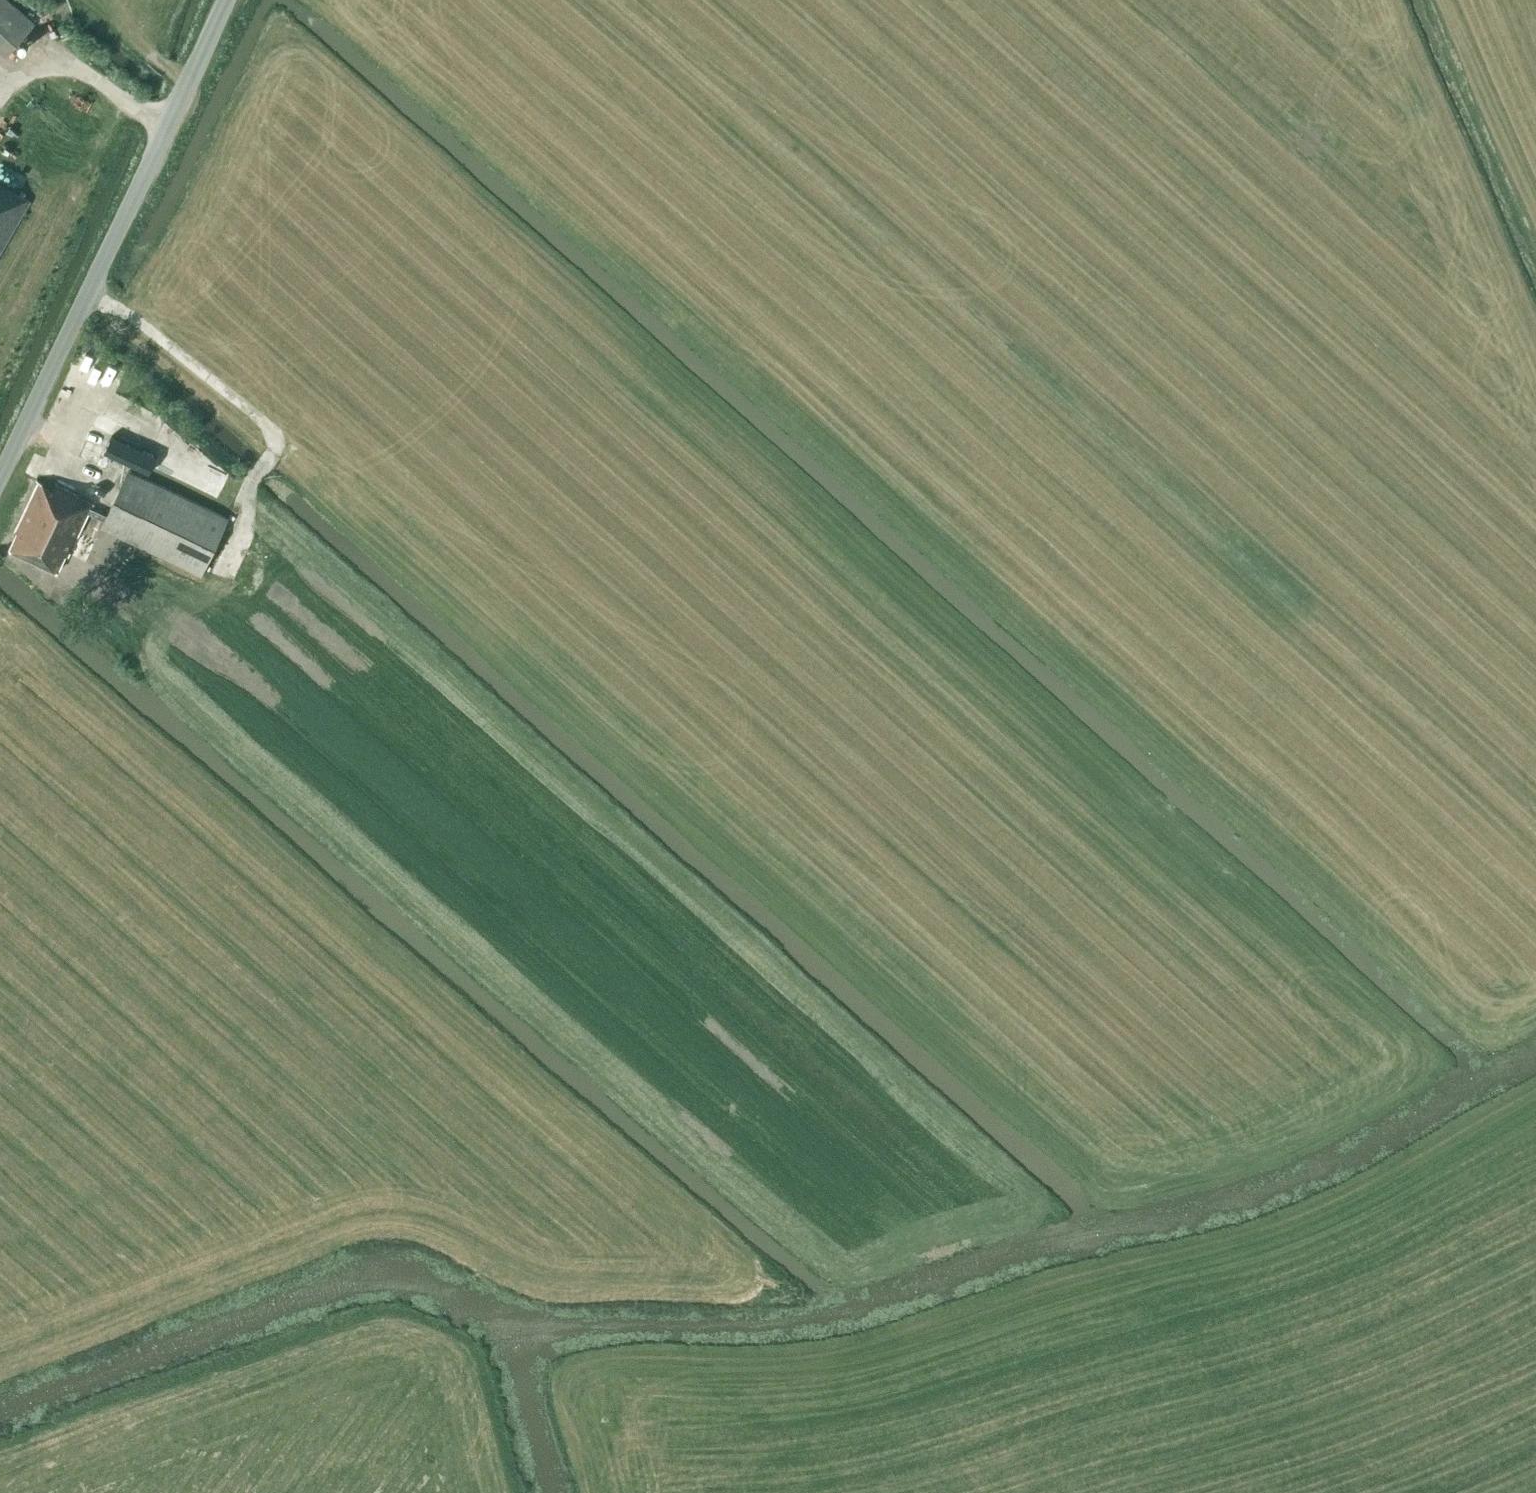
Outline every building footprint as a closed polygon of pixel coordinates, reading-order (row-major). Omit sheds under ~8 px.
[(7,57),(34,24),(7,0),(0,0),(0,52),(7,57)] [(29,202),(0,185),(0,252),(29,202)] [(142,435),(98,414),(77,458),(104,470),(109,461),(126,469),(142,435)] [(100,528),(200,576),(227,519),(127,471),(100,528)] [(20,533),(13,550),(60,572),(68,556),(70,557),(72,553),(69,552),(76,538),(79,539),(95,505),(77,497),(59,488),(57,492),(42,484),(19,532),(20,533)]
